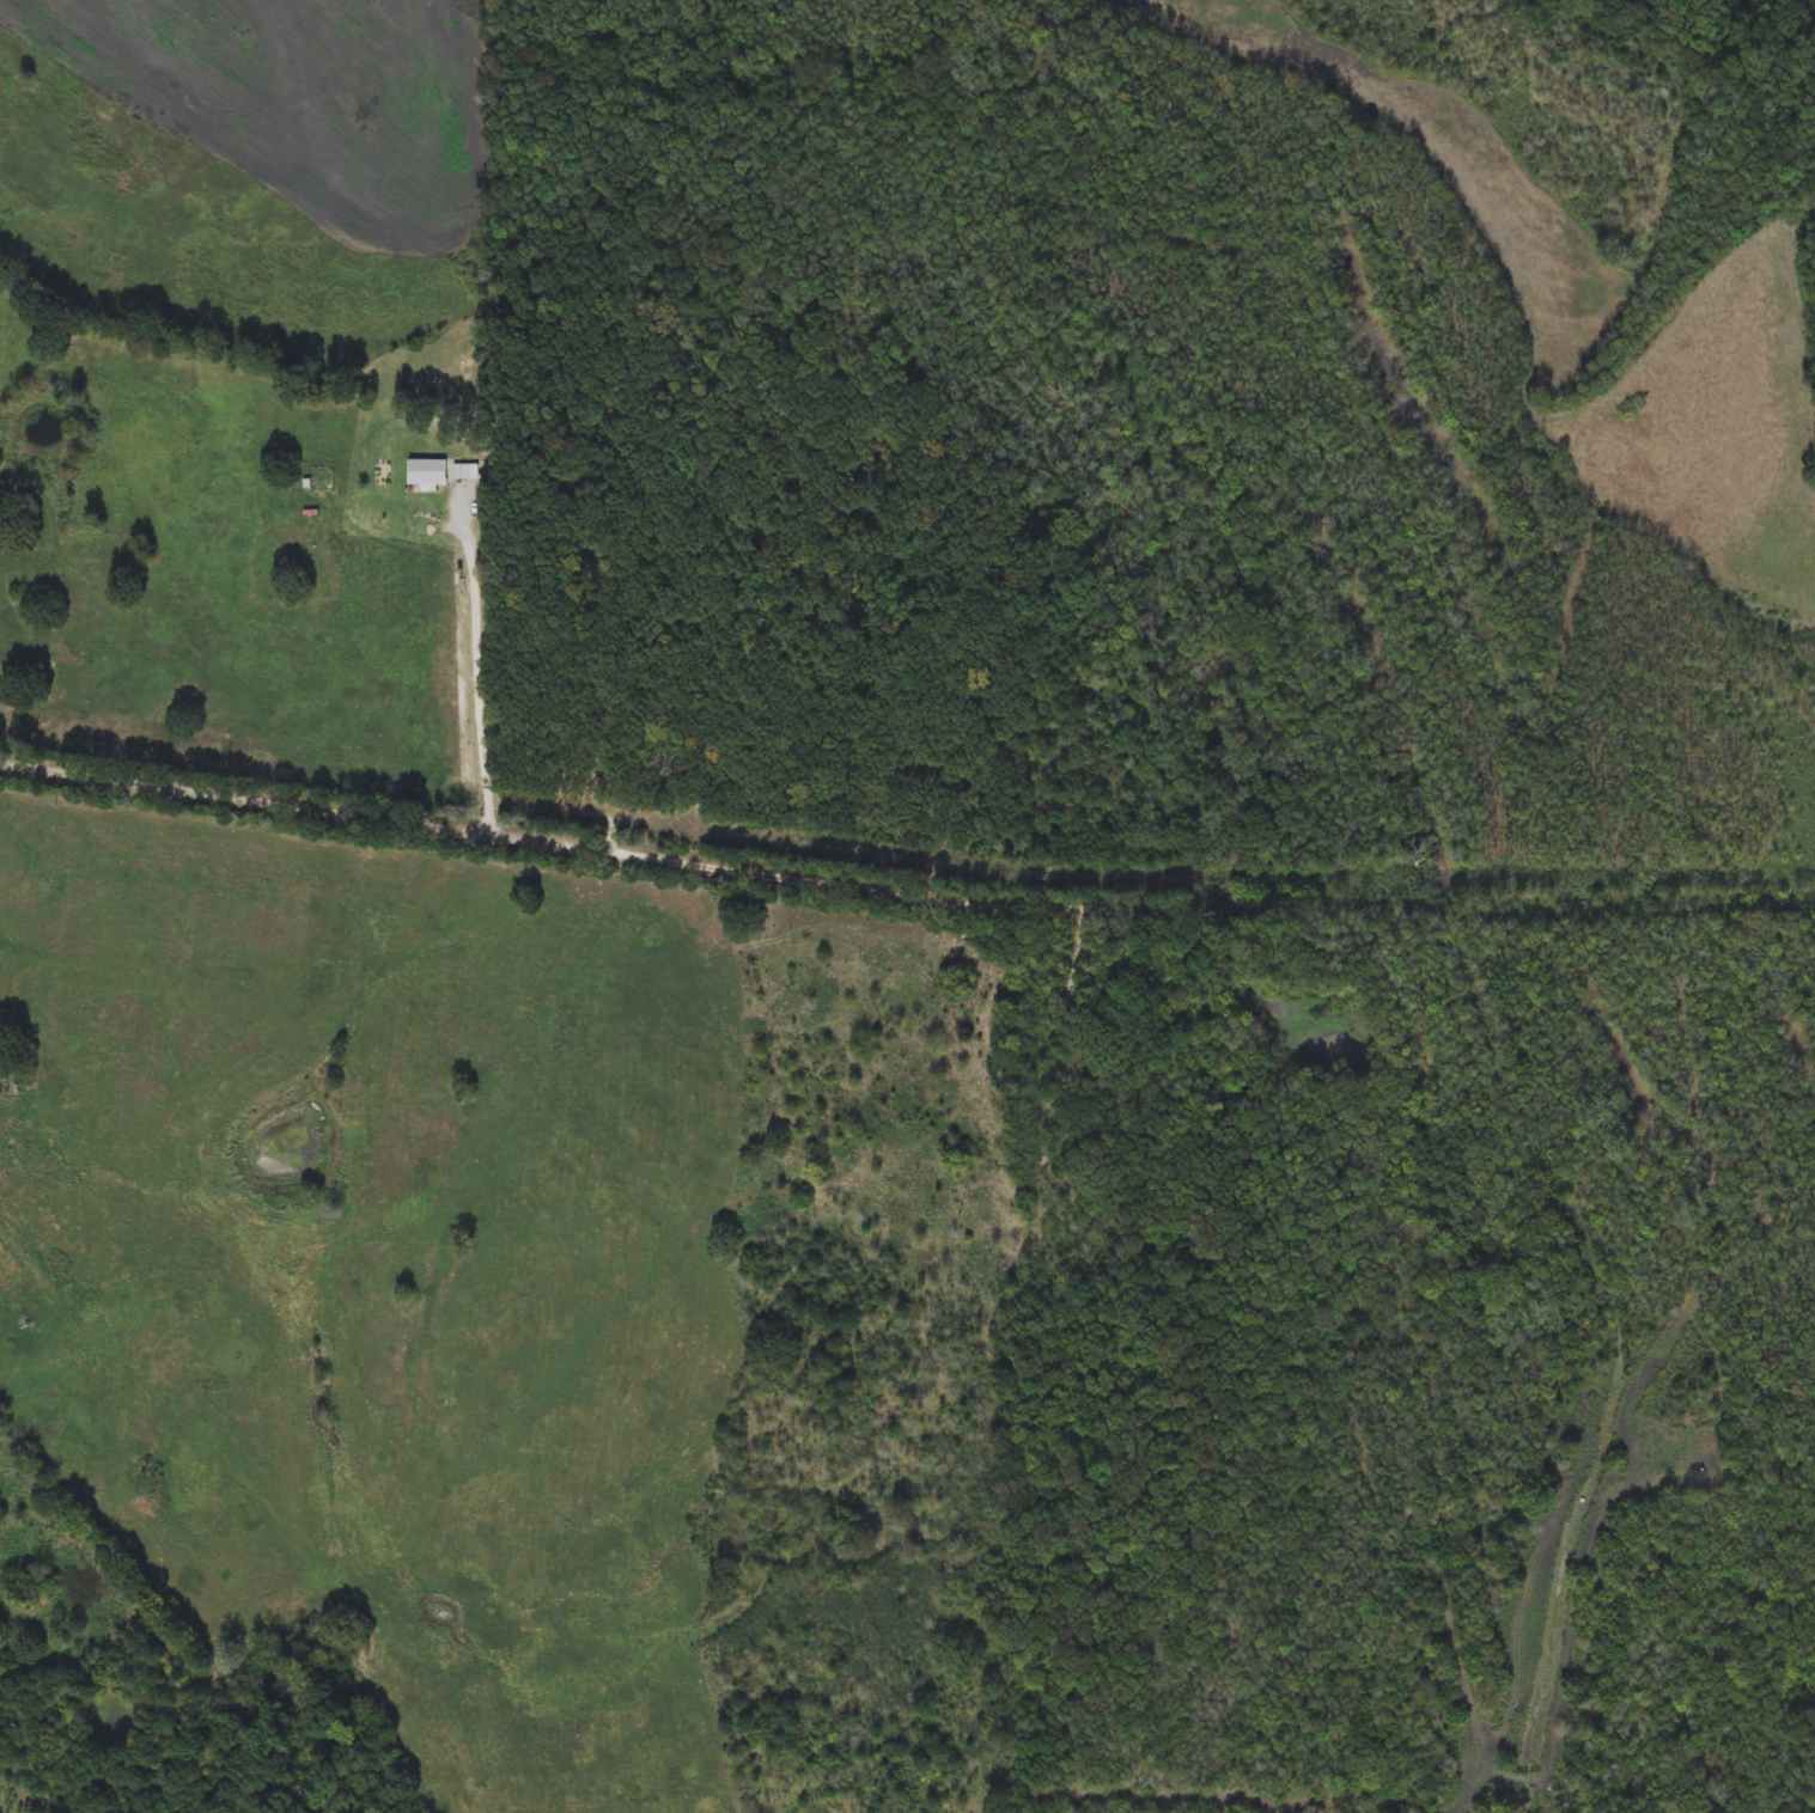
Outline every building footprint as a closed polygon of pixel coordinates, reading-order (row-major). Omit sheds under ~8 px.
[(408,486),(408,462),(446,462),(446,486),(437,486),(437,490),(422,490),(422,486),(408,486)] [(617,782),(607,782),(607,773),(617,773),(617,782)]
